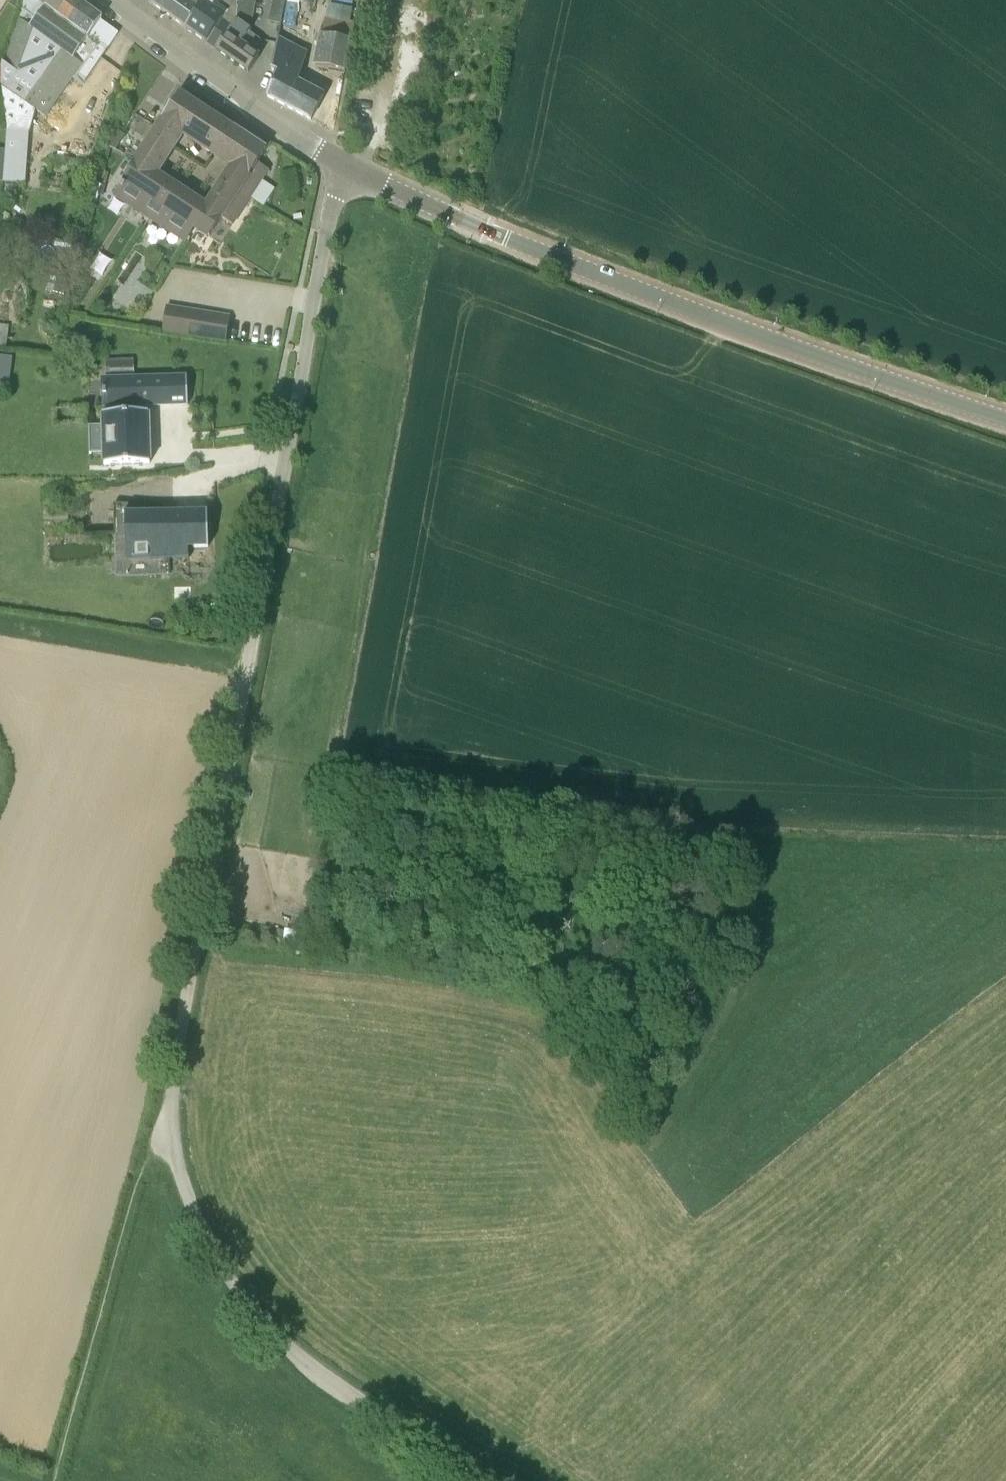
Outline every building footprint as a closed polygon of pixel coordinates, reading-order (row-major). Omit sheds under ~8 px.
[(42,10),(86,41),(101,20),(102,20),(75,0),(24,0),(23,14),(18,11),(16,17),(30,27),(42,10)] [(198,11),(200,0),(152,0),(150,3),(186,28),(194,17),(198,11)] [(202,0),(200,0),(198,11),(194,17),(186,28),(206,43),(207,42),(217,49),(229,32),(235,23),(236,22),(236,21),(238,7),(240,1),(236,0),(216,0),(216,2),(212,8),(204,2),(202,0)] [(240,1),(238,7),(236,21),(236,22),(250,32),(256,3),(256,0),(240,0),(240,1)] [(42,10),(30,27),(81,64),(74,74),(84,81),(119,33),(101,20),(86,41),(42,10)] [(81,64),(30,27),(16,17),(0,63),(0,85),(33,109),(44,116),(74,74),(81,64)] [(322,36),(351,42),(355,24),(326,18),(322,36)] [(229,32),(217,49),(216,50),(248,73),(259,58),(252,53),(261,40),(250,32),(236,22),(235,23),(229,32)] [(351,42),(322,36),(320,36),(314,66),(345,72),(351,42)] [(297,82),(307,54),(307,52),(303,50),(279,38),(273,66),(279,71),(267,97),(311,120),(324,96),(297,82)] [(33,109),(0,85),(0,87),(6,128),(2,182),(24,183),(28,131),(33,109)] [(155,177),(181,135),(176,132),(193,105),(178,95),(134,164),(155,177)] [(176,132),(181,135),(215,157),(232,129),(193,105),(176,132)] [(268,170),(258,163),(266,150),(233,128),(215,157),(231,168),(222,182),(249,199),(268,170)] [(123,139),(114,133),(109,151),(115,154),(123,139)] [(151,218),(171,187),(155,177),(134,164),(115,194),(151,218)] [(86,196),(98,198),(101,180),(90,178),(86,196)] [(232,225),(249,199),(222,182),(205,209),(193,226),(195,227),(210,237),(222,218),(232,225)] [(171,187),(151,218),(187,241),(195,227),(193,226),(205,209),(171,187)] [(73,296),(77,278),(57,274),(53,291),(73,296)] [(166,306),(162,330),(176,332),(180,308),(166,306)] [(180,308),(176,332),(188,335),(192,310),(180,308)] [(192,310),(188,335),(200,337),(204,312),(192,310)] [(204,312),(200,337),(212,339),(217,314),(204,312)] [(217,314),(212,339),(226,341),(230,316),(217,314)] [(7,350),(10,325),(0,324),(0,349),(7,350)] [(11,370),(13,357),(0,355),(0,369),(11,370)] [(104,465),(150,464),(149,413),(145,413),(145,406),(188,405),(187,376),(104,379),(105,407),(106,407),(106,414),(103,414),(104,465)] [(123,515),(128,515),(130,560),(189,558),(189,548),(209,548),(208,511),(123,514),(123,515)]
